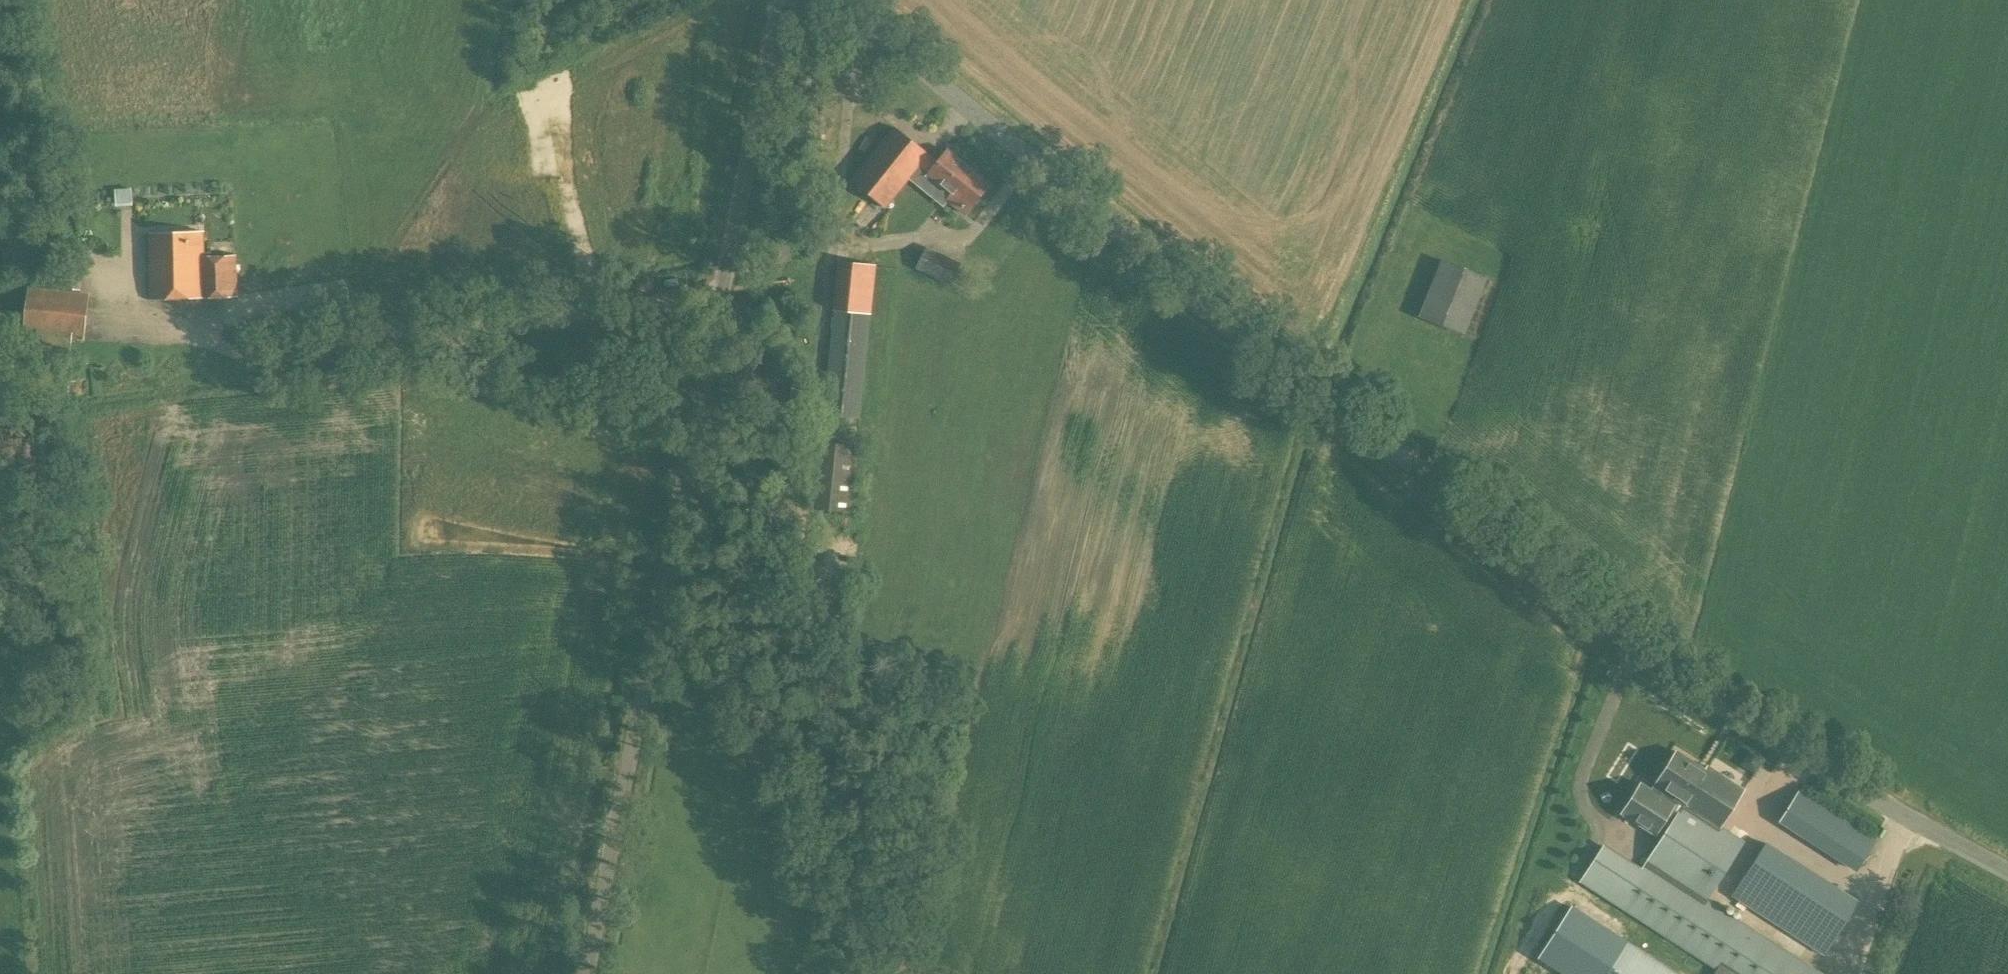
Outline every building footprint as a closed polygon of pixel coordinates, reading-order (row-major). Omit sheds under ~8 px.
[(909,178),(940,204),(950,192),(952,194),(971,172),(947,151),(937,163),(893,127),(850,180),(885,209),(909,178)] [(950,192),(940,204),(943,206),(947,201),(963,214),(987,185),(971,172),(952,194),(950,192)] [(119,188),(120,203),(136,202),(135,187),(119,188)] [(203,258),(203,233),(150,235),(150,300),(236,297),(234,257),(203,258)] [(915,268),(939,279),(949,257),(926,246),(915,268)] [(61,289),(81,291),(84,254),(64,252),(61,289)] [(949,257),(939,279),(950,285),(961,263),(949,257)] [(1418,317),(1463,335),(1487,277),(1440,259),(1418,317)] [(837,261),(823,415),(861,419),(876,266),(837,261)] [(21,349),(70,355),(72,341),(84,341),(89,296),(0,286),(0,326),(24,330),(21,349)] [(820,442),(814,510),(850,514),(857,446),(820,442)] [(1717,971),(1715,973),(1818,973),(1705,902),(1742,843),(1719,828),(1743,790),(1707,767),(1705,770),(1677,753),(1657,784),(1662,787),(1657,796),(1640,785),(1621,815),(1660,840),(1640,872),(1603,848),(1580,883),(1717,971)] [(1779,822),(1857,872),(1876,840),(1799,790),(1779,822)] [(1858,902),(1766,842),(1731,895),(1824,955),(1858,902)] [(1621,940),(1599,973),(1674,973),(1621,940)]
